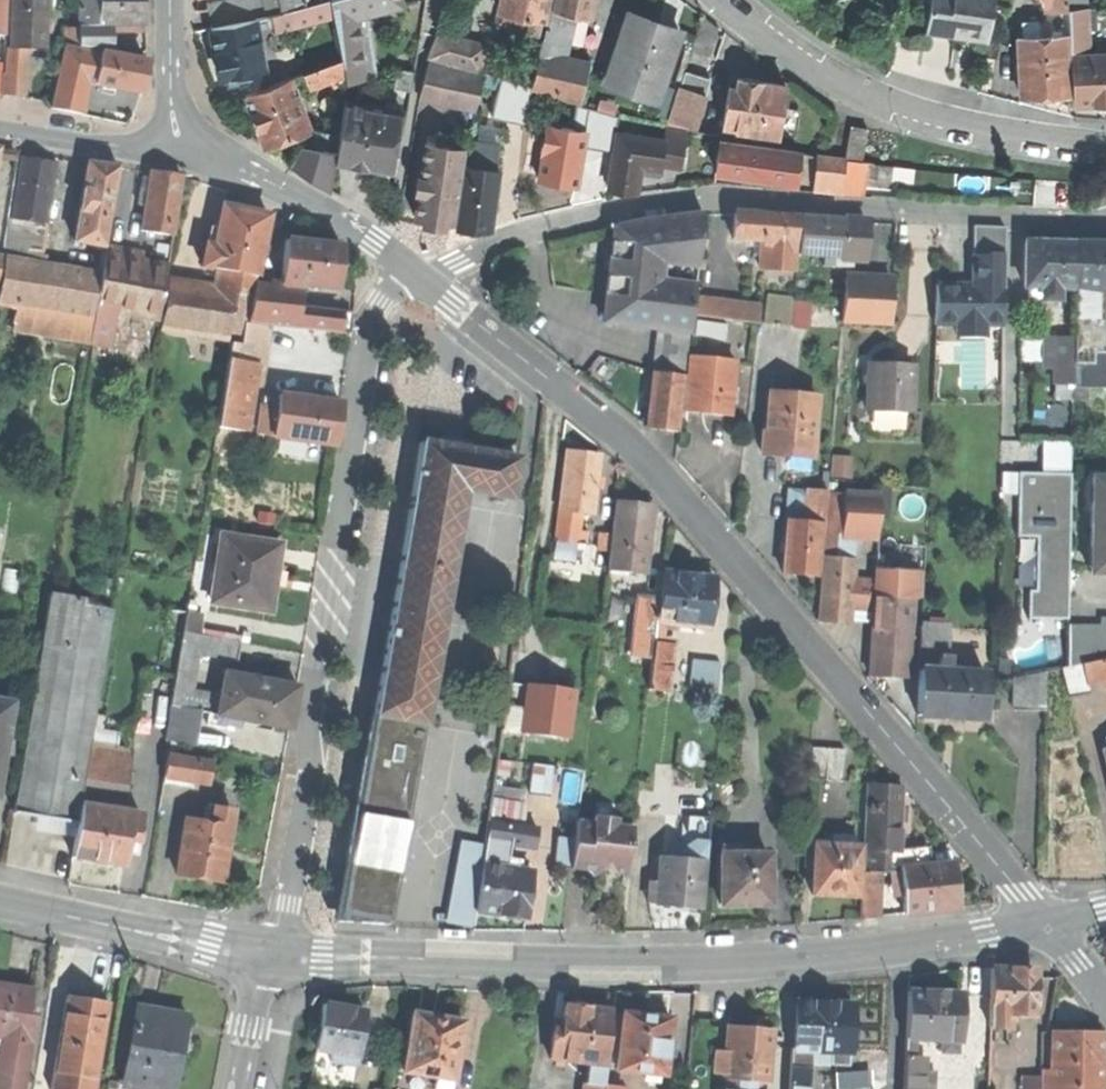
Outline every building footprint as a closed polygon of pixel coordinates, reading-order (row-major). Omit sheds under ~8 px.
[(47,51),(50,0),(14,0),(11,48),(29,49),(47,51)] [(102,16),(101,0),(81,0),(80,16),(102,16)] [(146,25),(142,0),(101,0),(102,16),(103,25),(112,25),(146,25)] [(218,26),(254,17),(272,12),(276,11),(274,0),(251,0),(214,8),(218,26)] [(276,11),(284,9),(282,0),(274,0),(276,11)] [(284,9),(308,4),(307,0),(282,0),(284,9)] [(311,3),(316,19),(334,14),(331,0),(322,0),(311,3)] [(334,14),(343,59),(345,64),(361,61),(359,45),(357,28),(356,19),(404,6),(403,0),(331,0),(334,14)] [(543,19),(547,0),(501,0),(499,11),(543,19)] [(589,17),(592,0),(557,0),(556,9),(574,13),(589,17)] [(989,36),(994,0),(932,0),(928,27),(963,32),(989,36)] [(1068,9),(1068,0),(1046,0),(1046,10),(1068,9)] [(1068,9),(1085,8),(1085,0),(1068,0),(1068,9)] [(284,9),(276,11),(272,12),(277,30),(316,19),(311,3),(308,4),(284,9)] [(565,59),(574,13),(556,9),(551,8),(541,51),(565,59)] [(1068,9),(1070,54),(1087,54),(1086,30),(1085,8),(1068,9)] [(1094,8),(1085,8),(1086,30),(1095,29),(1094,8)] [(540,35),(543,19),(499,11),(496,27),(540,35)] [(607,83),(657,99),(680,30),(653,22),(630,14),(607,83)] [(80,25),(103,25),(102,16),(80,16),(80,25)] [(218,26),(213,27),(216,43),(218,54),(217,54),(218,60),(222,77),(227,76),(241,73),(243,83),(267,78),(264,65),(262,54),(254,17),(218,26)] [(690,48),(708,55),(720,25),(702,17),(690,48)] [(1048,94),(1069,93),(1067,34),(1040,35),(1039,20),(1023,20),(1024,36),(1019,36),(1021,95),(1048,94)] [(114,51),(112,25),(103,25),(80,25),(80,47),(114,51)] [(198,47),(216,43),(213,27),(195,31),(198,47)] [(367,27),(357,28),(359,45),(369,44),(367,27)] [(441,33),(431,56),(482,71),(486,46),(441,33)] [(26,97),(29,49),(11,48),(9,48),(6,96),(26,97)] [(59,79),(83,83),(89,52),(64,48),(59,79)] [(275,51),(262,54),(264,65),(278,62),(275,51)] [(589,67),(565,59),(541,51),(533,90),(577,103),(589,67)] [(147,63),(89,52),(83,83),(89,84),(104,87),(142,94),(147,63)] [(1105,101),(1105,53),(1087,54),(1070,54),(1072,103),(1105,101)] [(428,64),(420,99),(476,109),(485,72),(482,71),(431,56),(428,64)] [(348,83),(345,64),(343,59),(305,73),(310,88),(337,80),(339,86),(348,83)] [(229,86),(243,83),(241,73),(227,76),(229,86)] [(309,130),(291,78),(246,95),(256,121),(266,146),(309,130)] [(724,128),(779,135),(786,84),(765,81),(738,78),(737,85),(729,84),(724,128)] [(83,115),(89,84),(83,83),(59,79),(53,110),(83,115)] [(673,118),(700,126),(709,99),(681,91),(673,118)] [(601,100),(598,109),(615,114),(618,105),(601,100)] [(345,101),(340,137),(336,163),(365,167),(392,171),(402,110),(345,101)] [(850,126),(847,159),(864,161),(867,128),(850,126)] [(324,133),(309,130),(290,164),(310,177),(324,133)] [(645,136),(617,132),(609,189),(637,193),(640,172),(641,164),(645,136)] [(340,137),(324,133),(310,177),(332,191),(336,163),(340,137)] [(665,139),(645,136),(641,164),(661,167),(662,161),(665,139)] [(685,142),(665,139),(662,161),(682,164),(685,142)] [(436,221),(453,223),(463,146),(426,142),(416,219),(436,221)] [(761,176),(797,180),(801,152),(719,142),(716,171),(761,176)] [(470,143),(469,166),(495,168),(497,145),(470,143)] [(816,191),(865,195),(868,161),(864,161),(847,159),(819,157),(816,191)] [(13,221),(46,226),(56,163),(39,161),(22,158),(13,221)] [(537,211),(562,206),(569,161),(545,158),(537,211)] [(98,244),(107,246),(120,169),(104,167),(89,164),(76,240),(98,244)] [(660,174),(661,167),(641,164),(640,172),(649,173),(660,174)] [(473,230),(491,231),(498,168),(495,168),(469,166),(466,166),(459,229),(473,230)] [(142,232),(174,237),(183,179),(164,176),(151,174),(142,232)] [(223,270),(257,276),(268,215),(242,211),(222,207),(218,230),(209,228),(202,266),(223,270)] [(734,238),(763,238),(765,213),(734,213),(734,238)] [(794,270),(797,215),(781,214),(765,213),(763,238),(761,268),(794,270)] [(662,327),(690,331),(692,316),(693,299),(705,214),(642,222),(614,228),(605,321),(637,325),(662,327)] [(798,256),(865,259),(867,220),(834,219),(800,217),(798,256)] [(299,291),(336,296),(342,247),(311,243),(287,240),(281,285),(300,287),(299,291)] [(1025,242),(1025,286),(1041,286),(1059,286),(1075,286),(1075,243),(1049,242),(1025,242)] [(1075,243),(1075,286),(1100,287),(1105,287),(1105,243),(1101,243),(1075,243)] [(107,248),(107,246),(98,244),(97,252),(106,253),(107,248)] [(106,253),(105,257),(116,259),(118,250),(107,248),(106,253)] [(1004,255),(973,255),(972,284),(956,283),(934,283),(933,322),(1003,324),(1004,255)] [(96,309),(159,320),(168,268),(116,259),(105,257),(102,274),(96,309)] [(96,309),(102,274),(5,258),(0,294),(0,302),(95,318),(96,309)] [(255,286),(257,276),(223,270),(219,291),(237,295),(231,331),(233,331),(244,333),(246,322),(248,323),(255,286)] [(843,320),(891,322),(893,280),(845,277),(843,320)] [(229,340),(231,331),(237,295),(219,291),(170,283),(162,328),(229,340)] [(296,311),(299,291),(274,288),(255,286),(248,323),(269,325),(294,329),(296,311)] [(1059,298),(1059,286),(1041,286),(1041,297),(1059,298)] [(1100,287),(1075,286),(1074,335),(1073,381),(1105,381),(1105,315),(1100,315),(1100,287)] [(767,293),(764,323),(793,325),(796,296),(767,293)] [(761,305),(693,299),(692,316),(759,323),(761,305)] [(338,317),(296,311),(294,329),(335,334),(338,317)] [(261,387),(269,325),(248,323),(246,322),(244,333),(233,331),(229,360),(251,363),(248,385),(261,387)] [(685,375),(690,331),(662,327),(657,372),(683,375),(685,375)] [(1055,381),(1073,381),(1074,335),(1055,335),(1055,381)] [(735,359),(690,354),(684,410),(709,413),(728,415),(735,359)] [(242,431),(248,385),(251,363),(229,360),(220,428),(242,431)] [(867,410),(912,412),(914,366),(892,364),(869,363),(867,410)] [(676,431),(683,375),(657,372),(654,371),(648,428),(676,431)] [(765,431),(763,453),(775,454),(789,455),(790,448),(814,451),(819,398),(772,393),(768,432),(765,431)] [(274,435),(336,444),(339,425),(342,404),(280,395),(278,407),(274,435)] [(260,433),(274,435),(278,407),(264,404),(260,433)] [(421,443),(375,716),(426,724),(466,490),(512,498),(519,459),(421,443)] [(813,458),(814,451),(790,448),(789,455),(813,458)] [(581,451),(568,450),(561,511),(582,513),(594,515),(601,454),(581,451)] [(1026,472),(1018,472),(1017,536),(1036,537),(1035,591),(1029,591),(1028,618),(1068,619),(1070,473),(1026,472)] [(1093,478),(1091,573),(1105,573),(1105,478),(1093,478)] [(821,522),(825,522),(827,492),(805,490),(803,521),(821,522)] [(825,522),(825,531),(853,533),(878,535),(881,495),(827,492),(825,522)] [(632,504),(618,502),(614,534),(612,552),(610,569),(645,573),(653,506),(632,504)] [(580,530),(582,513),(561,511),(557,541),(579,543),(580,530)] [(817,575),(821,522),(803,521),(788,520),(784,573),(800,574),(817,575)] [(589,531),(580,530),(579,543),(587,545),(589,531)] [(825,531),(823,557),(852,559),(853,533),(825,531)] [(599,550),(612,552),(614,534),(601,532),(599,550)] [(214,604),(273,613),(277,584),(283,546),(224,537),(214,604)] [(587,545),(579,543),(557,541),(555,562),(585,566),(587,545)] [(878,555),(877,574),(918,576),(919,556),(878,555)] [(850,623),(851,609),(853,579),(855,559),(852,559),(823,557),(819,621),(833,622),(850,623)] [(688,576),(662,573),(660,598),(657,620),(710,626),(715,579),(688,576)] [(851,609),(874,610),(875,595),(876,580),(853,579),(851,609)] [(51,593),(43,644),(76,649),(84,604),(85,598),(51,593)] [(656,636),(657,620),(660,598),(640,595),(634,657),(653,659),(655,642),(656,636)] [(892,675),(906,676),(912,598),(875,595),(874,610),(870,674),(892,675)] [(45,817),(79,823),(82,805),(86,780),(89,762),(92,742),(114,609),(84,604),(76,649),(43,644),(15,812),(45,817)] [(1067,666),(1081,662),(1105,656),(1105,621),(1067,629),(1067,666)] [(918,642),(948,643),(949,624),(918,624),(918,642)] [(185,631),(175,687),(193,691),(200,654),(238,661),(242,642),(185,631)] [(665,643),(655,642),(653,659),(650,689),(669,691),(674,644),(665,643)] [(937,654),(936,669),(949,669),(950,654),(937,654)] [(1081,662),(1086,681),(1105,676),(1105,656),(1081,662)] [(721,659),(692,657),(689,686),(719,689),(721,659)] [(1067,666),(1061,667),(1069,696),(1088,691),(1086,681),(1081,662),(1067,666)] [(945,714),(981,716),(983,671),(949,669),(936,669),(917,668),(915,713),(945,714)] [(1013,707),(1043,707),(1044,669),(1015,675),(1013,707)] [(232,718),(290,729),(294,708),(298,687),(227,674),(222,696),(219,715),(232,718)] [(503,731),(522,734),(528,686),(509,683),(503,731)] [(550,689),(528,686),(522,734),(568,739),(574,692),(550,689)] [(202,712),(210,714),(219,715),(222,696),(193,691),(175,687),(171,706),(202,712)] [(1,760),(4,761),(13,703),(0,701),(0,766),(1,760)] [(195,746),(202,712),(171,706),(165,740),(195,746)] [(230,730),(231,724),(218,722),(219,715),(210,714),(208,726),(230,730)] [(231,724),(232,718),(219,715),(218,722),(231,724)] [(375,716),(359,816),(410,824),(426,724),(375,716)] [(132,749),(92,742),(89,762),(129,769),(132,749)] [(811,778),(844,779),(846,747),(830,746),(812,745),(811,778)] [(169,756),(164,783),(182,786),(183,779),(210,783),(214,763),(169,756)] [(126,787),(129,769),(89,762),(86,780),(126,787)] [(534,767),(530,797),(549,799),(553,770),(534,767)] [(894,872),(900,873),(900,868),(900,852),(902,787),(869,785),(864,871),(881,872),(894,872)] [(492,802),(489,824),(523,829),(526,807),(492,802)] [(142,814),(82,805),(79,823),(73,857),(99,861),(123,865),(126,852),(135,853),(142,814)] [(177,875),(221,883),(225,863),(227,864),(228,856),(229,849),(227,848),(230,827),(228,827),(231,810),(214,807),(211,824),(186,820),(177,875)] [(682,831),(680,860),(704,862),(709,862),(712,817),(688,815),(687,832),(682,831)] [(342,915),(393,923),(410,824),(359,816),(342,915)] [(577,822),(572,871),(580,871),(587,872),(593,877),(609,866),(620,867),(619,876),(629,877),(633,828),(617,826),(618,822),(595,819),(594,824),(577,822)] [(489,824),(487,840),(510,843),(537,847),(539,831),(523,829),(489,824)] [(832,833),(831,845),(856,846),(856,834),(832,833)] [(487,840),(483,867),(518,871),(519,862),(507,861),(510,843),(487,840)] [(744,905),(770,905),(770,855),(744,855),(744,844),(724,843),(724,855),(723,855),(722,905),(744,905)] [(835,895),(858,896),(860,846),(856,846),(831,845),(816,844),(814,895),(835,895)] [(452,921),(468,924),(482,848),(466,845),(452,921)] [(926,849),(900,852),(900,868),(929,865),(926,849)] [(678,907),(700,909),(704,862),(680,860),(662,858),(658,905),(678,907)] [(903,893),(905,915),(932,911),(959,908),(953,862),(929,865),(900,868),(900,873),(903,893)] [(483,867),(477,913),(502,917),(527,920),(533,873),(518,871),(483,867)] [(879,917),(881,872),(864,871),(860,919),(879,917)] [(896,893),(903,893),(900,873),(894,872),(896,893)] [(1015,969),(990,969),(990,1026),(1012,1026),(1012,1013),(1036,1013),(1036,969),(1015,969)] [(31,1042),(34,1025),(26,1024),(31,992),(9,988),(0,987),(0,1037),(4,1037),(31,1042)] [(932,990),(908,989),(906,1037),(942,1038),(956,1039),(959,1039),(961,991),(932,990)] [(96,1072),(108,1003),(86,1000),(67,997),(51,1088),(93,1088),(96,1072)] [(607,1062),(613,1008),(600,1006),(588,1005),(582,999),(571,998),(565,1004),(563,1019),(554,1018),(550,1056),(555,1057),(555,1064),(565,1065),(565,1058),(588,1060),(607,1062)] [(798,1001),(796,1047),(810,1047),(832,1049),(851,1049),(853,1004),(826,1003),(798,1001)] [(351,1055),(356,1055),(362,1010),(343,1007),(322,1004),(315,1049),(328,1051),(344,1053),(343,1060),(351,1061),(351,1055)] [(138,1088),(174,1088),(181,1048),(186,1017),(137,1009),(124,1087),(138,1088)] [(440,1016),(411,1012),(401,1072),(453,1080),(463,1020),(440,1016)] [(646,1015),(624,1012),(617,1068),(664,1074),(671,1018),(646,1015)] [(764,1082),(770,1082),(775,1030),(750,1028),(727,1026),(725,1052),(723,1074),(723,1078),(726,1078),(764,1082)] [(1054,1034),(1053,1069),(1053,1088),(1099,1088),(1100,1035),(1081,1034),(1054,1034)] [(31,1042),(4,1037),(0,1062),(0,1076),(25,1080),(31,1042)] [(956,1050),(956,1039),(942,1038),(941,1050),(956,1050)] [(814,1067),(810,1047),(796,1047),(791,1047),(790,1065),(814,1067)] [(850,1066),(851,1049),(832,1049),(831,1065),(850,1066)] [(354,1067),(356,1055),(351,1055),(351,1061),(343,1060),(344,1053),(328,1051),(327,1063),(354,1067)] [(713,1073),(723,1074),(725,1052),(715,1051),(713,1073)] [(924,1068),(924,1055),(904,1054),(903,1088),(923,1088),(924,1068)] [(605,1083),(607,1062),(588,1060),(586,1081),(605,1083)] [(814,1067),(790,1065),(789,1088),(813,1088),(814,1067)] [(924,1068),(923,1088),(935,1088),(935,1068),(924,1068)] [(1041,1088),(1053,1088),(1053,1069),(1042,1069),(1042,1074),(1041,1088)] [(96,1072),(93,1088),(100,1088),(103,1073),(96,1072)] [(1042,1074),(1023,1073),(1023,1088),(1041,1088),(1042,1074)] [(25,1080),(0,1076),(0,1088),(24,1088),(25,1080)] [(764,1082),(726,1078),(725,1088),(763,1088),(764,1082)]
